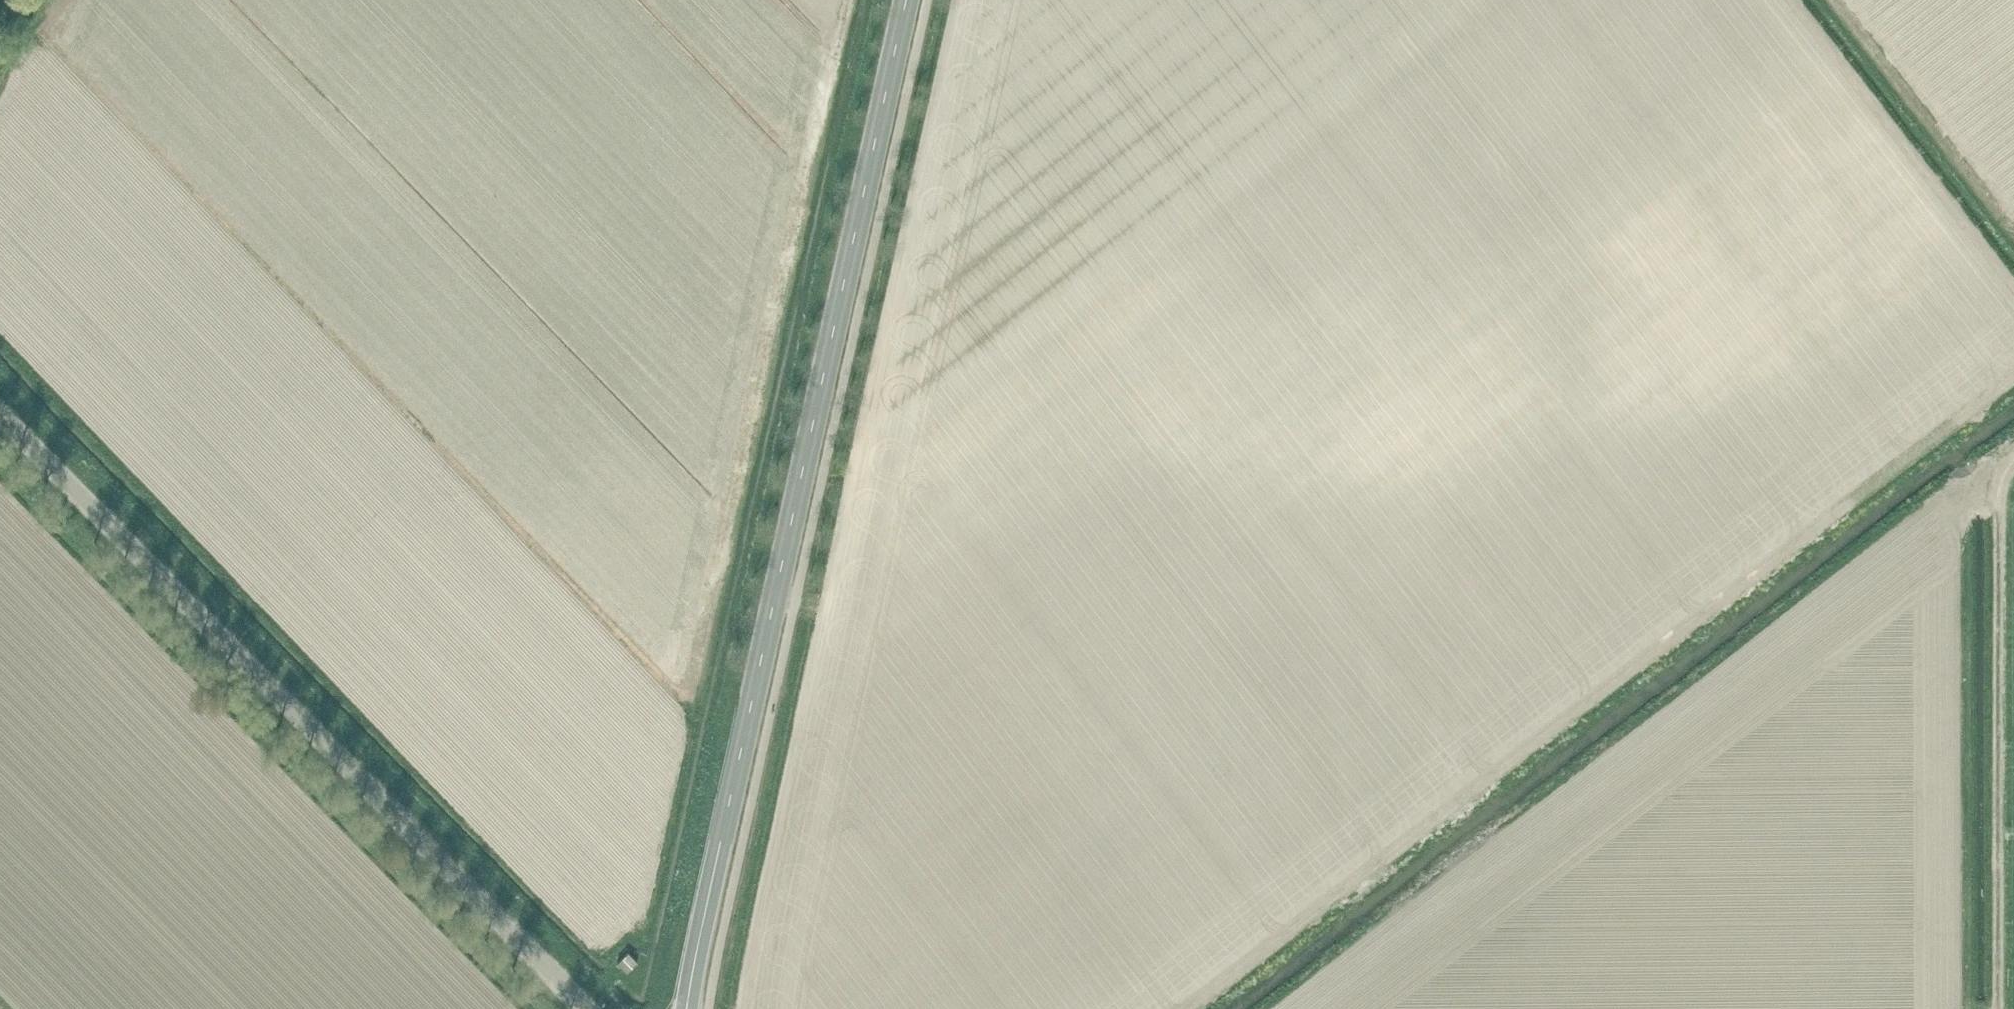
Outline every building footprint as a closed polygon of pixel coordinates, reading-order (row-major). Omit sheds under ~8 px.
[(615,962),(625,971),(635,961),(626,951),(615,962)]
